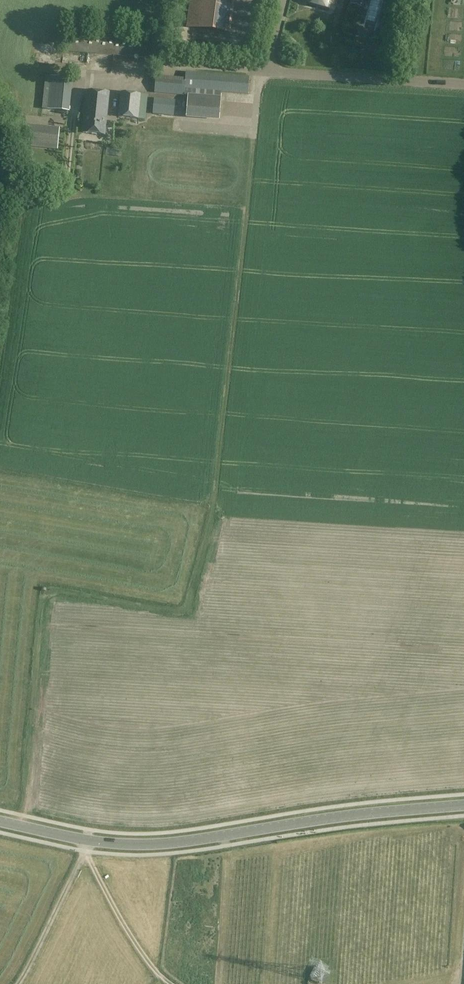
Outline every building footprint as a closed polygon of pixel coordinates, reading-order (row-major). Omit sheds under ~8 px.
[(187,27),(229,32),(234,0),(191,0),(187,27)] [(305,2),(331,9),(333,0),(305,0),(305,2)] [(68,32),(67,52),(147,58),(149,37),(144,37),(144,38),(68,32)] [(166,72),(165,77),(156,76),(154,93),(185,96),(185,90),(190,90),(189,95),(188,95),(187,114),(219,117),(221,97),(220,97),(221,93),(248,95),(249,77),(186,72),(186,75),(185,75),(185,79),(179,79),(180,73),(166,72)] [(46,77),(42,109),(70,113),(73,79),(51,77),(46,77)] [(88,92),(83,133),(105,135),(109,94),(88,92)] [(139,119),(141,95),(121,92),(118,117),(139,119)] [(141,95),(139,119),(145,120),(148,96),(141,95)] [(155,98),(153,113),(173,115),(175,101),(155,98)] [(55,147),(57,127),(19,122),(16,143),(55,147)] [(319,981),(323,973),(324,971),(318,968),(317,969),(315,967),(309,977),(319,982),(319,981)] [(246,977),(246,968),(223,969),(223,978),(246,977)]
